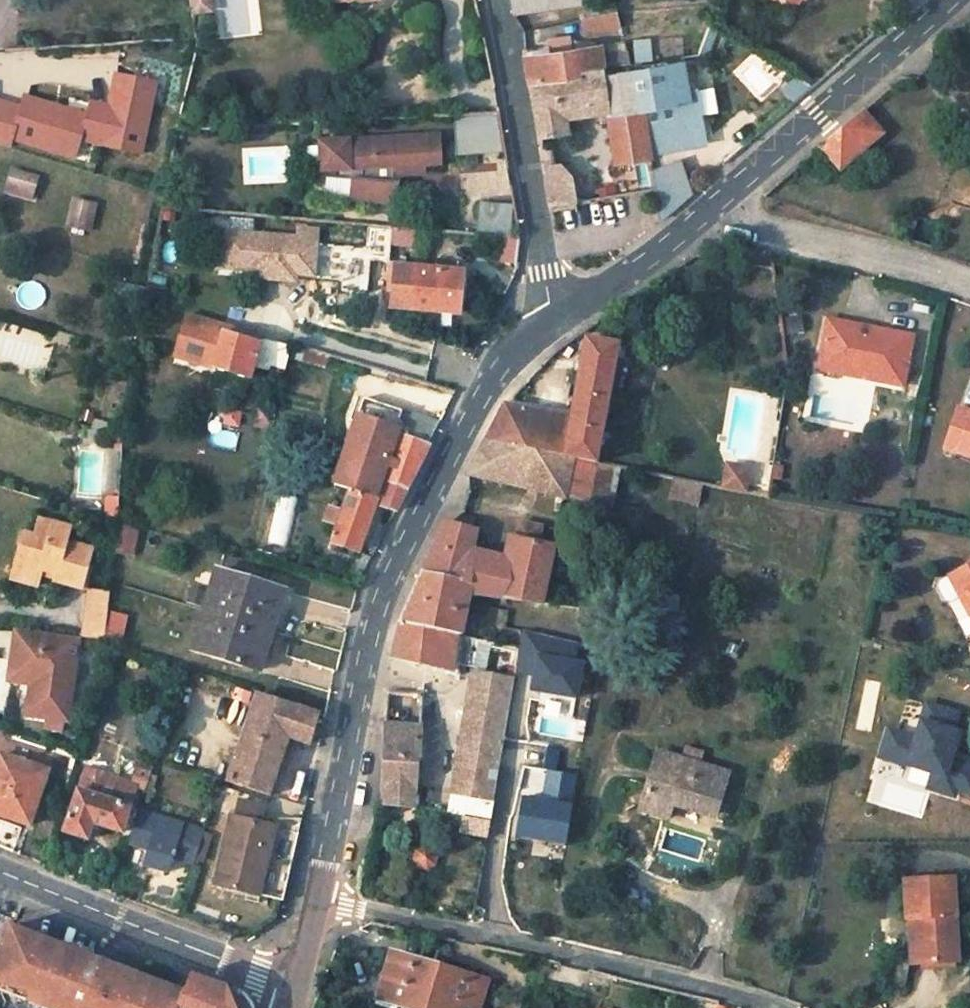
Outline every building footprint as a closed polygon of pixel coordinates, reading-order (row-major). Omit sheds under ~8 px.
[(584,1),(584,0),(511,0),(513,11),(577,2),(584,1)] [(585,32),(620,25),(614,0),(584,0),(584,1),(577,2),(585,32)] [(601,44),(524,56),(530,83),(579,76),(579,71),(602,66),(601,65),(604,64),(601,44)] [(632,70),(638,108),(642,108),(649,155),(651,155),(650,149),(674,146),(705,141),(693,59),(638,69),(632,70)] [(603,74),(602,66),(579,71),(579,76),(530,83),(537,133),(560,131),(558,108),(604,101),(605,110),(613,162),(648,155),(649,155),(642,108),(638,108),(632,70),(603,74)] [(558,108),(560,131),(568,130),(566,116),(605,110),(604,101),(558,108)] [(455,115),(458,155),(502,150),(497,110),(455,115)] [(818,149),(840,174),(884,134),(864,110),(818,149)] [(437,133),(319,139),(321,167),(332,167),(333,176),(350,177),(348,196),(396,201),(398,180),(392,179),(391,173),(398,172),(422,171),(422,162),(439,161),(437,133)] [(651,173),(654,186),(659,217),(691,190),(678,157),(650,166),(651,171),(651,173)] [(598,196),(595,184),(573,188),(570,172),(559,160),(548,162),(542,173),(549,204),(598,196)] [(35,176),(10,169),(6,182),(31,189),(35,176)] [(638,175),(640,189),(651,187),(654,186),(651,173),(638,175)] [(87,231),(94,204),(71,198),(64,225),(87,231)] [(517,235),(512,204),(478,201),(475,231),(517,235)] [(368,221),(367,240),(411,245),(412,225),(368,221)] [(295,270),(315,272),(319,227),(298,225),(297,234),(224,228),(221,264),(259,267),(259,274),(295,277),(295,270)] [(457,312),(462,270),(419,267),(418,272),(388,269),(386,287),(392,288),(390,305),(457,312)] [(221,324),(221,325),(184,315),(172,356),(248,376),(259,337),(242,332),(243,330),(221,324)] [(902,384),(912,337),(829,320),(820,360),(856,367),(854,375),(902,384)] [(596,463),(617,345),(584,339),(570,418),(511,407),(509,399),(505,403),(486,439),(575,459),(596,463)] [(856,367),(820,360),(818,368),(854,375),(856,367)] [(426,444),(393,433),(400,410),(362,397),(345,446),(361,451),(342,507),(329,503),(323,519),(337,523),(331,540),(357,549),(373,502),(393,510),(426,444)] [(969,410),(968,412),(959,409),(946,447),(969,455),(969,410)] [(438,422),(400,410),(393,433),(426,444),(438,422)] [(109,443),(120,445),(121,435),(110,432),(109,443)] [(486,439),(467,476),(567,498),(575,459),(486,439)] [(575,459),(567,498),(612,508),(622,468),(596,463),(575,459)] [(742,469),(720,465),(716,486),(737,490),(742,469)] [(105,495),(103,515),(115,518),(117,495),(105,495)] [(540,602),(554,540),(545,538),(544,542),(536,540),(539,524),(518,519),(514,537),(508,536),(504,557),(471,550),(475,530),(472,529),(474,519),(459,515),(457,524),(443,521),(420,574),(470,585),(467,594),(540,602)] [(47,539),(51,523),(38,519),(33,535),(47,539)] [(53,579),(80,586),(90,548),(64,541),(68,528),(51,523),(47,539),(33,535),(22,532),(12,568),(39,575),(41,568),(55,571),(53,579)] [(131,550),(135,529),(120,526),(116,547),(131,550)] [(370,555),(362,552),(359,557),(356,556),(348,571),(360,576),(365,565),(370,555)] [(948,577),(958,598),(964,595),(969,607),(969,566),(948,577)] [(12,568),(9,578),(37,585),(39,575),(12,568)] [(39,575),(53,579),(55,571),(41,568),(39,575)] [(275,585),(216,568),(204,608),(268,628),(274,609),(268,608),(275,585)] [(460,635),(467,594),(470,585),(420,574),(399,622),(457,634),(460,635)] [(958,598),(948,577),(934,583),(945,604),(958,598)] [(268,608),(274,609),(281,587),(275,585),(268,608)] [(103,638),(108,592),(88,587),(81,635),(103,638)] [(958,598),(967,616),(969,615),(969,607),(964,595),(958,598)] [(204,608),(192,648),(250,666),(257,644),(262,646),(268,628),(204,608)] [(111,611),(106,633),(118,636),(124,614),(111,611)] [(399,622),(391,655),(453,671),(457,634),(399,622)] [(65,719),(76,636),(13,626),(11,644),(17,645),(14,669),(29,671),(28,682),(23,713),(65,719)] [(14,669),(17,645),(11,644),(6,679),(28,682),(29,671),(14,669)] [(257,644),(250,666),(257,668),(262,646),(257,644)] [(491,802),(513,678),(471,671),(450,795),(451,795),(471,798),(468,817),(488,820),(491,802)] [(255,693),(227,778),(260,789),(279,732),(305,740),(314,713),(255,693)] [(863,801),(919,816),(926,792),(952,799),(954,791),(969,795),(969,761),(950,756),(962,711),(920,699),(911,733),(883,726),(863,801)] [(418,726),(384,725),(381,793),(384,794),(416,796),(418,726)] [(728,773),(658,752),(640,812),(667,820),(671,804),(716,816),(728,773)] [(45,769),(0,754),(0,806),(7,809),(5,816),(28,824),(45,769)] [(149,771),(136,767),(130,783),(106,775),(83,768),(62,830),(84,838),(91,821),(121,831),(136,785),(143,788),(149,771)] [(416,796),(384,794),(383,806),(416,810),(416,796)] [(468,817),(471,798),(451,795),(448,814),(468,817)] [(126,841),(148,848),(143,863),(145,864),(134,900),(144,903),(154,907),(171,855),(194,862),(196,855),(204,831),(137,809),(126,841)] [(296,830),(229,816),(214,884),(281,899),(296,830)] [(196,855),(204,858),(212,833),(204,831),(196,855)] [(434,849),(423,847),(415,852),(413,859),(417,866),(428,869),(435,865),(437,856),(434,849)] [(954,878),(903,880),(905,919),(915,919),(918,964),(958,962),(954,878)] [(915,919),(905,919),(907,964),(918,964),(915,919)] [(55,940),(10,922),(0,947),(0,981),(30,993),(27,1001),(30,1001),(55,940)] [(30,1001),(47,1007),(76,1007),(98,957),(55,940),(30,1001)] [(396,952),(389,976),(383,974),(376,998),(412,1007),(426,1007),(439,964),(396,952)] [(76,1007),(128,1007),(142,974),(108,961),(98,957),(76,1007)] [(479,1003),(475,1001),(481,977),(439,964),(426,1007),(478,1007),(479,1003)] [(221,984),(192,973),(184,991),(177,1007),(235,1007),(221,984)] [(184,991),(142,974),(128,1007),(177,1007),(184,991)]
